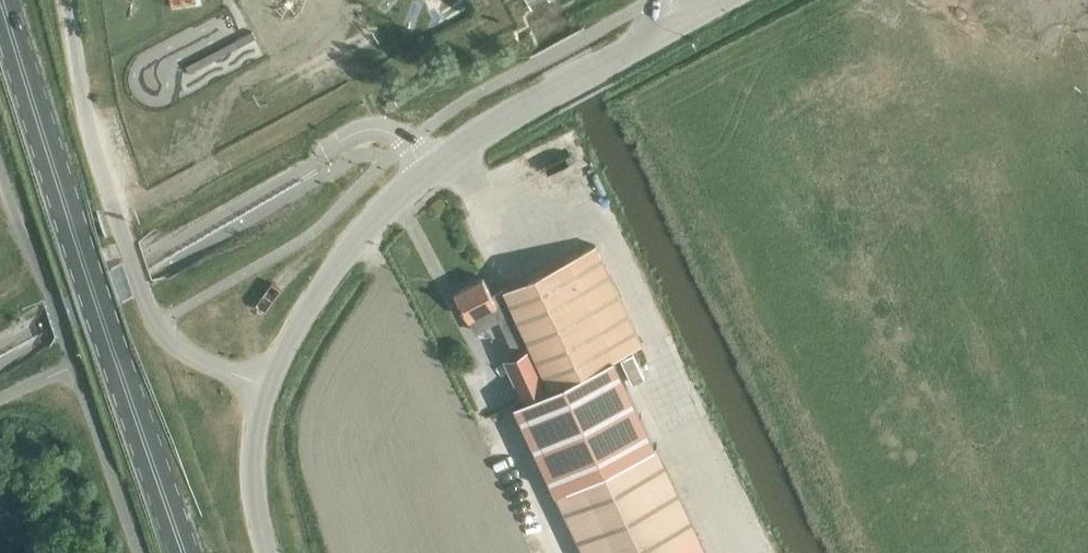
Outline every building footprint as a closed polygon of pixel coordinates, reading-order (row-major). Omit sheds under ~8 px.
[(484,278),(456,292),(468,317),(492,306),(515,354),(504,359),(523,399),(550,386),(614,355),(641,342),(594,245),(491,294),(484,278)] [(523,399),(515,402),(528,431),(556,490),(656,443),(626,379),(620,367),(614,355),(550,386),(523,399)] [(556,490),(586,552),(708,552),(700,535),(656,443),(556,490)]
